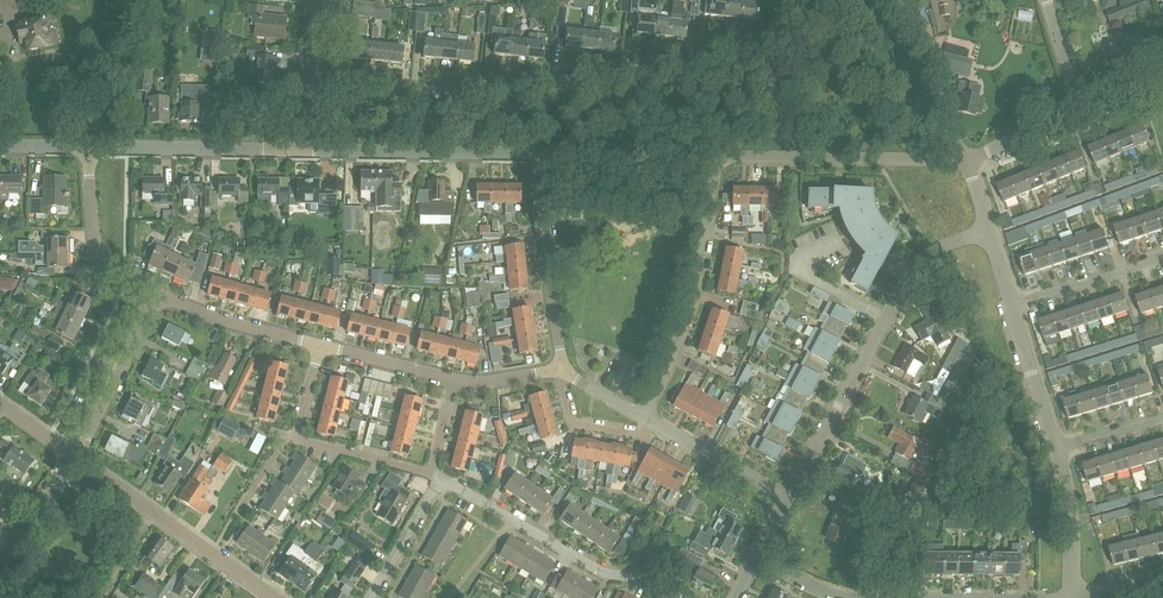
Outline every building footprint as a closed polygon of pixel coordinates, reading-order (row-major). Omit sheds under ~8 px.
[(353,8),(376,10),(377,3),(354,0),(353,8)] [(627,13),(629,0),(621,0),(619,12),(627,13)] [(638,14),(640,0),(632,0),(630,13),(638,14)] [(727,0),(704,0),(703,14),(710,15),(725,17),(727,0)] [(725,17),(741,19),(743,2),(727,0),(725,17)] [(1110,23),(1140,12),(1141,13),(1149,10),(1148,9),(1149,9),(1146,0),(1126,0),(1119,3),(1120,7),(1118,8),(1117,6),(1109,8),(1110,11),(1106,12),(1110,23)] [(653,35),(669,37),(671,20),(671,14),(661,13),(663,1),(658,1),(658,3),(657,3),(655,19),(653,35)] [(671,20),(669,37),(686,39),(688,22),(687,22),(688,12),(682,12),(683,3),(673,1),(672,14),(671,14),(671,20)] [(741,19),(758,21),(760,4),(743,2),(741,19)] [(949,15),(947,4),(940,5),(941,16),(949,15)] [(265,44),(272,45),(272,37),(284,39),(286,17),(261,14),(262,6),(250,5),(248,17),(256,17),(254,35),(266,37),(265,44)] [(487,34),(496,35),(499,6),(491,5),(487,34)] [(549,26),(557,26),(559,7),(552,6),(549,26)] [(557,26),(565,27),(567,8),(559,7),(557,26)] [(353,15),(375,18),(376,10),(353,8),(353,15)] [(391,9),(376,10),(375,18),(390,20),(391,11),(391,9)] [(470,10),(463,9),(462,16),(470,17),(470,10)] [(411,11),(408,30),(416,31),(418,12),(411,11)] [(416,31),(424,32),(426,13),(418,12),(416,31)] [(439,59),(455,61),(457,44),(450,43),(450,36),(449,35),(451,15),(445,14),(443,30),(442,30),(439,59)] [(477,33),(485,34),(487,15),(479,14),(477,33)] [(637,33),(653,35),(655,19),(639,17),(637,33)] [(24,43),(26,50),(51,45),(49,33),(45,33),(42,19),(20,23),(21,26),(16,27),(20,44),(24,43)] [(510,56),(526,58),(528,42),(521,41),(522,32),(520,31),(521,20),(515,20),(513,31),(510,56)] [(1030,22),(1028,31),(1037,33),(1039,24),(1030,22)] [(1114,27),(1116,35),(1131,31),(1129,23),(1114,27)] [(211,29),(210,37),(218,38),(219,30),(211,29)] [(424,57),(439,59),(442,30),(436,29),(435,42),(426,40),(424,57)] [(505,30),(504,39),(496,38),(495,54),(510,56),(513,31),(505,30)] [(565,47),(581,49),(583,32),(567,30),(565,47)] [(581,49),(597,50),(599,34),(583,32),(581,49)] [(526,58),(543,60),(544,44),(548,44),(549,35),(529,33),(528,42),(526,58)] [(597,50),(614,52),(616,36),(599,34),(597,50)] [(455,61),(472,63),(474,46),(466,45),(467,37),(459,36),(458,44),(457,44),(455,61)] [(353,59),(369,61),(371,44),(355,42),(353,59)] [(369,61),(386,62),(387,46),(371,44),(369,61)] [(940,70),(968,78),(973,60),(956,56),(958,47),(947,44),(944,53),(940,70)] [(386,62),(402,64),(404,47),(387,46),(386,62)] [(256,82),(273,84),(276,58),(263,57),(264,48),(247,47),(246,55),(250,56),(248,74),(257,75),(256,82)] [(148,123),(167,123),(167,99),(149,99),(149,92),(150,92),(152,71),(136,70),(134,90),(147,92),(144,105),(148,105),(148,123)] [(979,97),(973,95),(974,90),(972,89),(973,84),(961,81),(958,91),(963,93),(958,111),(974,115),(975,113),(982,115),(986,100),(979,98),(979,97)] [(194,121),(194,123),(197,123),(197,122),(202,122),(202,102),(197,95),(192,94),(192,92),(189,89),(185,89),(182,91),(182,104),(181,104),(181,121),(194,121)] [(1130,130),(1137,147),(1149,143),(1151,148),(1156,146),(1154,140),(1151,141),(1144,124),(1130,130)] [(1116,136),(1123,153),(1137,147),(1130,130),(1116,136)] [(1103,142),(1110,159),(1123,153),(1116,136),(1103,142)] [(1089,147),(1096,165),(1110,159),(1103,142),(1089,147)] [(1066,157),(1073,174),(1087,168),(1080,151),(1066,157)] [(1052,163),(1059,179),(1073,174),(1066,157),(1052,163)] [(1038,168),(1045,185),(1059,179),(1052,163),(1038,168)] [(1149,177),(1162,172),(1162,170),(1161,165),(1147,170),(1149,177)] [(1025,174),(1032,191),(1045,185),(1038,168),(1025,174)] [(1133,175),(1135,182),(1149,177),(1147,170),(1133,175)] [(360,191),(376,191),(376,171),(361,171),(360,191)] [(376,211),(401,212),(401,183),(391,183),(391,172),(376,171),(376,191),(376,204),(376,210),(376,211)] [(1011,179),(1018,196),(1032,191),(1025,174),(1011,179)] [(1119,181),(1122,187),(1135,182),(1133,175),(1119,181)] [(1147,181),(1149,188),(1162,183),(1161,176),(1147,181)] [(8,199),(8,193),(21,193),(21,177),(0,177),(0,199),(8,199)] [(37,214),(37,219),(45,219),(45,214),(45,206),(68,206),(68,194),(65,194),(66,177),(45,177),(45,199),(36,199),(36,214),(37,214)] [(143,200),(154,200),(154,206),(172,206),(172,187),(165,187),(164,178),(143,178),(143,200)] [(203,218),(211,218),(211,188),(202,188),(202,178),(182,178),(182,184),(177,184),(177,194),(180,194),(180,201),(196,201),(196,194),(201,194),(201,207),(203,207),(203,218)] [(237,195),(237,204),(248,203),(248,185),(240,186),(240,179),(220,179),(220,195),(237,195)] [(279,206),(288,206),(288,189),(279,189),(279,179),(259,179),(258,195),(259,195),(259,203),(261,205),(269,205),(271,203),(272,195),(278,195),(278,205),(279,206)] [(317,215),(337,216),(337,195),(318,194),(318,179),(298,179),(298,187),(289,187),(289,206),(298,206),(298,203),(317,203),(317,215)] [(997,185),(1004,202),(1018,196),(1011,179),(997,185)] [(1100,187),(1103,194),(1122,187),(1119,181),(1113,183),(1105,186),(1104,182),(1099,184),(1100,187)] [(1147,181),(1133,187),(1135,193),(1137,198),(1151,193),(1149,188),(1147,181)] [(419,203),(419,217),(453,217),(453,194),(445,194),(445,182),(429,182),(429,203),(419,203)] [(1081,194),(1084,201),(1103,194),(1100,187),(1099,184),(1093,186),(1095,189),(1081,194)] [(491,202),(491,185),(477,185),(477,202),(484,202),(484,214),(491,214),(491,202)] [(491,185),(491,202),(505,202),(506,202),(506,185),(491,185)] [(506,202),(506,222),(510,222),(510,214),(513,214),(513,202),(521,202),(521,185),(506,185),(506,202)] [(1133,187),(1119,192),(1122,199),(1135,193),(1133,187)] [(748,215),(748,205),(748,188),(734,188),(733,205),(741,205),(741,216),(743,216),(743,225),(748,225),(748,224),(748,216),(748,215)] [(748,205),(762,205),(763,188),(748,188),(748,205)] [(763,188),(762,205),(777,205),(777,188),(763,188)] [(855,231),(878,217),(877,214),(875,211),(874,207),(873,203),(873,200),(872,196),(872,192),(808,190),(807,209),(835,210),(835,209),(847,207),(848,213),(850,219),(852,225),(855,231)] [(1119,192),(1100,199),(1103,206),(1122,199),(1119,192)] [(1040,210),(1042,217),(1056,212),(1054,205),(1052,200),(1050,201),(1046,193),(1039,196),(1044,208),(1040,210)] [(1067,199),(1070,207),(1084,201),(1081,194),(1067,199)] [(1054,205),(1056,212),(1070,207),(1067,199),(1054,205)] [(460,216),(468,218),(471,202),(463,200),(460,216)] [(1090,202),(1081,206),(1084,213),(1093,209),(1090,202)] [(376,210),(376,204),(367,204),(367,212),(373,212),(373,211),(376,211),(376,210)] [(1067,211),(1070,218),(1084,213),(1081,206),(1067,211)] [(342,231),(363,231),(364,207),(343,207),(342,231)] [(1026,215),(1028,222),(1042,217),(1040,210),(1026,215)] [(1053,216),(1056,223),(1070,218),(1067,211),(1053,216)] [(1149,235),(1162,230),(1162,229),(1157,212),(1143,217),(1149,235)] [(1001,219),(1006,230),(1028,222),(1026,215),(1012,220),(1010,215),(1001,219)] [(1040,221),(1042,228),(1056,223),(1053,216),(1040,221)] [(850,283),(867,292),(898,235),(894,234),(891,231),(888,229),(885,226),(883,224),(881,221),(878,217),(855,231),(858,236),(862,241),(867,246),(871,250),(863,259),(850,283)] [(1129,222),(1135,240),(1149,235),(1143,217),(1129,222)] [(1026,226),(1028,233),(1042,228),(1040,221),(1026,226)] [(1115,226),(1121,244),(1135,240),(1129,222),(1115,226)] [(202,233),(207,235),(210,228),(204,226),(203,228),(198,227),(196,232),(202,234),(202,233)] [(520,235),(519,226),(506,228),(506,237),(520,235)] [(1006,234),(1008,241),(1028,233),(1026,226),(1006,234)] [(732,229),(732,237),(745,237),(745,229),(732,229)] [(1091,234),(1097,252),(1111,248),(1105,230),(1091,234)] [(48,239),(48,253),(71,253),(70,238),(55,238),(55,231),(42,231),(39,231),(39,235),(42,235),(42,239),(48,239)] [(1077,239),(1083,257),(1097,252),(1091,234),(1077,239)] [(766,235),(752,235),(752,244),(766,244),(766,235)] [(770,245),(779,246),(780,236),(771,235),(770,245)] [(158,269),(163,271),(171,253),(177,240),(170,237),(166,245),(154,239),(151,245),(149,244),(143,256),(152,260),(148,268),(157,272),(158,269)] [(249,251),(257,252),(259,240),(251,238),(249,251)] [(236,249),(244,250),(246,240),(237,239),(236,249)] [(1063,244),(1069,262),(1083,257),(1077,239),(1063,244)] [(186,254),(190,246),(184,244),(180,252),(186,254)] [(1049,248),(1055,266),(1069,262),(1063,244),(1049,248)] [(507,262),(525,260),(523,245),(505,246),(506,255),(496,256),(497,263),(507,262)] [(1021,257),(1026,275),(1041,271),(1035,253),(1034,253),(1032,247),(1026,249),(1027,255),(1021,257)] [(724,262),(741,265),(743,259),(744,251),(727,248),(725,262),(724,262)] [(1035,253),(1041,271),(1055,266),(1049,248),(1035,253)] [(48,253),(48,268),(71,268),(71,253),(48,253)] [(184,259),(177,256),(171,253),(163,271),(161,274),(170,278),(171,275),(176,277),(184,259)] [(196,265),(184,259),(176,277),(175,280),(183,284),(185,281),(188,282),(189,281),(201,284),(209,255),(199,253),(196,265)] [(209,268),(218,270),(222,256),(213,253),(209,268)] [(333,278),(339,279),(339,276),(340,276),(341,258),(326,258),(326,276),(333,276),(333,278)] [(504,276),(526,274),(525,260),(507,262),(508,268),(504,269),(504,276)] [(224,272),(230,273),(233,263),(227,262),(224,272)] [(722,276),(739,280),(741,266),(741,265),(724,262),(722,276)] [(230,273),(236,275),(239,265),(233,263),(230,273)] [(354,272),(361,273),(362,269),(354,268),(354,264),(345,263),(344,271),(354,272)] [(422,283),(442,284),(443,269),(423,268),(422,283)] [(253,280),(258,282),(261,272),(255,270),(253,280)] [(258,282),(264,283),(267,273),(261,272),(258,282)] [(509,283),(510,290),(528,288),(526,274),(504,276),(489,278),(489,283),(498,281),(498,284),(509,283)] [(384,275),(372,275),(372,284),(384,284),(384,275)] [(739,280),(722,276),(719,291),(736,294),(737,287),(747,289),(748,288),(757,289),(758,284),(748,282),(739,280)] [(321,298),(328,300),(333,278),(326,277),(326,279),(327,279),(325,288),(324,288),(321,298)] [(209,294),(223,298),(227,282),(213,278),(209,294)] [(328,300),(333,301),(339,280),(339,279),(333,278),(328,300)] [(69,291),(63,303),(86,314),(88,315),(92,308),(90,307),(93,301),(81,295),(84,288),(68,280),(64,288),(69,291)] [(293,291),(299,292),(301,282),(295,281),(293,291)] [(14,295),(22,299),(29,287),(21,282),(14,295)] [(223,298),(237,302),(241,286),(227,282),(223,298)] [(301,282),(299,292),(305,294),(307,284),(301,282)] [(367,293),(371,294),(373,286),(365,284),(364,292),(367,293)] [(384,287),(376,285),(373,294),(381,296),(384,287)] [(237,302),(251,306),(255,290),(241,286),(237,302)] [(811,293),(826,301),(830,295),(814,287),(811,293)] [(1157,310),(1162,308),(1162,288),(1151,292),(1157,310)] [(251,306),(266,310),(271,294),(255,290),(251,306)] [(466,293),(468,308),(481,306),(479,291),(466,293)] [(1136,297),(1142,315),(1157,310),(1151,292),(1136,297)] [(494,296),(495,303),(508,301),(507,294),(494,296)] [(1110,298),(1116,316),(1130,311),(1124,294),(1110,298)] [(293,317),(297,301),(282,297),(278,313),(293,317)] [(1096,303),(1102,320),(1116,316),(1110,298),(1096,303)] [(57,308),(54,314),(53,315),(79,328),(81,328),(85,321),(83,320),(86,314),(63,303),(54,299),(51,305),(57,308)] [(362,308),(369,310),(371,300),(370,300),(366,299),(365,299),(362,308)] [(774,307),(784,312),(789,304),(779,299),(774,307)] [(346,314),(352,315),(353,315),(356,301),(350,300),(346,314)] [(369,310),(374,312),(377,302),(371,300),(369,310)] [(307,321),(311,305),(297,301),(293,317),(307,321)] [(508,301),(495,303),(496,310),(509,308),(508,301)] [(743,307),(756,311),(757,305),(745,301),(743,307)] [(397,317),(404,319),(406,309),(405,309),(407,303),(403,302),(402,308),(400,307),(397,317)] [(825,324),(841,333),(845,326),(848,327),(854,316),(829,302),(823,314),(829,317),(825,324)] [(1082,307),(1088,325),(1102,320),(1096,303),(1082,307)] [(321,324),(325,308),(311,305),(307,321),(321,324)] [(931,305),(922,310),(928,320),(915,327),(922,340),(930,335),(936,346),(950,338),(931,305)] [(391,316),(397,317),(400,307),(394,306),(391,316)] [(508,327),(515,325),(532,322),(529,307),(512,310),(514,318),(507,319),(503,320),(503,322),(495,323),(495,326),(495,329),(499,328),(508,327)] [(741,315),(753,318),(756,311),(743,307),(741,315)] [(1068,312),(1074,330),(1088,325),(1082,307),(1068,312)] [(336,328),(340,312),(325,308),(321,324),(336,328)] [(53,315),(54,314),(49,311),(49,312),(41,309),(38,315),(42,316),(46,318),(58,324),(55,331),(75,341),(78,333),(77,332),(79,328),(53,315)] [(713,309),(709,323),(725,328),(724,329),(724,330),(731,332),(733,325),(737,326),(740,318),(713,309)] [(1054,317),(1060,334),(1074,330),(1068,312),(1054,317)] [(348,332),(362,335),(367,319),(353,315),(352,315),(348,332)] [(433,326),(438,328),(441,318),(435,316),(433,326)] [(1040,321),(1046,339),(1060,334),(1054,317),(1040,321)] [(438,328),(445,330),(447,320),(441,318),(438,328)] [(362,335),(377,339),(381,322),(367,319),(362,335)] [(377,339),(391,343),(395,326),(381,322),(377,339)] [(515,325),(518,339),(535,336),(532,322),(515,325)] [(468,325),(462,323),(459,333),(465,335),(468,325)] [(725,328),(709,323),(704,336),(720,342),(724,330),(724,329),(725,328)] [(162,337),(179,346),(186,333),(169,324),(162,337)] [(809,339),(834,353),(840,342),(837,340),(841,333),(825,324),(821,332),(815,328),(809,339)] [(1144,339),(1162,333),(1162,330),(1162,326),(1148,330),(1146,324),(1140,326),(1144,339)] [(474,326),(468,325),(465,335),(471,336),(474,326)] [(391,343),(406,346),(410,330),(395,326),(391,343)] [(495,329),(495,326),(486,328),(488,337),(497,335),(495,329)] [(1123,338),(1125,345),(1144,339),(1140,326),(1134,327),(1136,334),(1123,338)] [(762,337),(769,341),(773,332),(766,328),(762,337)] [(46,347),(57,352),(63,340),(43,330),(38,340),(47,345),(46,347)] [(418,349),(432,353),(436,336),(422,333),(418,349)] [(222,336),(217,334),(213,342),(218,344),(222,336)] [(1060,335),(1050,339),(1053,345),(1063,341),(1060,335)] [(28,344),(31,339),(27,336),(23,340),(28,344)] [(432,353),(446,357),(451,340),(436,336),(432,353)] [(518,339),(521,353),(537,350),(535,336),(518,339)] [(699,350),(715,356),(720,342),(704,336),(699,350)] [(34,346),(38,341),(34,337),(30,343),(34,346)] [(510,337),(501,338),(503,345),(511,344),(511,340),(510,337)] [(757,345),(765,349),(769,341),(762,337),(757,345)] [(1148,355),(1154,353),(1153,348),(1162,344),(1162,337),(1144,343),(1148,355)] [(489,344),(492,363),(503,361),(501,346),(503,345),(501,338),(493,340),(493,343),(489,344)] [(1109,343),(1111,350),(1125,345),(1123,338),(1109,343)] [(806,360),(822,369),(826,362),(829,363),(834,353),(809,339),(803,350),(810,353),(806,360)] [(446,357),(461,360),(465,344),(451,340),(446,357)] [(1095,347),(1097,354),(1111,350),(1109,343),(1095,347)] [(2,374),(10,362),(16,367),(25,354),(12,345),(10,349),(6,346),(0,344),(0,372),(2,374)] [(461,360),(475,364),(479,348),(465,344),(461,360)] [(1124,349),(1127,356),(1141,351),(1139,344),(1124,349)] [(894,366),(906,373),(914,360),(924,365),(928,357),(906,345),(901,353),(894,366)] [(1097,354),(1095,347),(1086,350),(1081,351),(1083,359),(1097,354)] [(944,370),(950,373),(960,353),(953,349),(943,369),(944,370)] [(1110,353),(1113,360),(1127,356),(1124,349),(1110,353)] [(50,350),(46,356),(56,362),(60,356),(50,350)] [(208,376),(223,384),(237,358),(225,351),(217,367),(214,365),(213,366),(212,368),(208,376)] [(1067,356),(1069,363),(1083,359),(1081,351),(1067,356)] [(1096,358),(1099,365),(1113,360),(1110,353),(1096,358)] [(1044,358),(1048,370),(1069,363),(1067,356),(1052,361),(1051,356),(1044,358)] [(190,365),(203,372),(207,365),(208,364),(195,357),(190,365)] [(245,370),(251,373),(258,360),(252,357),(245,370)] [(726,357),(725,366),(738,367),(739,358),(726,357)] [(167,375),(161,372),(165,365),(151,358),(142,375),(153,381),(152,384),(161,389),(167,375)] [(1096,358),(1082,362),(1085,369),(1099,365),(1096,358)] [(790,375),(815,389),(821,378),(818,376),(822,369),(806,360),(802,368),(795,364),(790,375)] [(268,376),(285,380),(288,366),(272,362),(268,376)] [(1082,362),(1068,367),(1070,374),(1085,369),(1082,362)] [(949,378),(960,384),(968,369),(957,363),(949,378)] [(743,373),(751,377),(755,368),(748,364),(743,373)] [(186,374),(199,380),(203,372),(190,365),(186,374)] [(705,375),(708,370),(707,369),(702,366),(699,372),(705,375)] [(1048,373),(1053,388),(1060,386),(1058,378),(1070,374),(1068,367),(1048,373)] [(19,391),(27,396),(40,405),(50,390),(42,384),(44,381),(45,383),(50,376),(39,368),(38,368),(35,372),(33,371),(24,383),(19,391)] [(934,386),(940,390),(946,379),(950,373),(944,370),(943,369),(939,376),(940,376),(937,381),(934,386)] [(245,370),(239,383),(245,386),(251,373),(245,370)] [(739,382),(746,385),(751,377),(743,373),(739,382)] [(674,405),(687,413),(700,390),(691,386),(696,376),(692,374),(683,391),(682,391),(674,405)] [(333,377),(329,391),(346,395),(349,382),(353,383),(355,377),(347,375),(345,380),(333,377)] [(809,399),(815,389),(790,375),(784,386),(790,389),(787,397),(803,405),(806,398),(809,399)] [(1134,380),(1139,397),(1154,393),(1148,375),(1134,380)] [(264,390),(281,394),(285,380),(268,376),(264,390)] [(367,394),(371,380),(365,379),(361,393),(367,394)] [(944,386),(949,388),(952,382),(948,379),(944,386)] [(375,395),(378,382),(371,380),(367,394),(368,395),(373,396),(374,395),(375,395)] [(1120,384),(1125,402),(1139,397),(1134,380),(1120,384)] [(940,390),(934,386),(924,381),(920,388),(936,397),(940,390)] [(377,397),(382,398),(386,384),(378,382),(375,395),(377,396),(377,397)] [(245,386),(239,383),(232,396),(238,399),(245,386)] [(382,398),(389,400),(392,386),(386,384),(382,398)] [(1106,388),(1111,406),(1125,402),(1120,384),(1106,388)] [(711,397),(712,397),(717,388),(713,386),(708,394),(709,394),(708,395),(700,390),(687,413),(700,419),(708,405),(708,404),(711,398),(711,397)] [(1091,392),(1097,410),(1111,406),(1106,388),(1091,392)] [(221,407),(223,408),(229,395),(218,390),(212,403),(216,405),(221,407)] [(261,403),(278,407),(281,394),(264,390),(261,403)] [(346,395),(329,391),(326,405),(342,409),(345,396),(346,395)] [(1063,401),(1068,419),(1083,415),(1077,397),(1078,396),(1076,391),(1070,393),(1071,398),(1063,401)] [(533,411),(550,406),(546,392),(529,397),(531,404),(523,406),(525,411),(517,413),(518,415),(520,415),(521,419),(527,417),(526,413),(533,411)] [(720,401),(712,397),(711,397),(711,398),(708,404),(708,405),(700,419),(713,427),(730,395),(725,392),(720,401)] [(1077,397),(1083,415),(1097,410),(1091,392),(1078,396),(1077,397)] [(365,404),(371,406),(373,396),(368,395),(367,394),(361,393),(360,399),(359,402),(365,404)] [(403,410),(420,414),(423,400),(406,395),(403,410)] [(938,418),(942,411),(935,407),(938,400),(928,395),(924,401),(914,396),(905,413),(915,418),(914,420),(918,422),(919,420),(922,422),(927,413),(938,418)] [(232,412),(238,399),(232,396),(226,409),(232,412)] [(123,413),(136,420),(135,424),(141,427),(147,415),(149,416),(153,408),(145,403),(145,404),(131,397),(123,413)] [(374,406),(380,408),(382,398),(377,397),(375,403),(374,406)] [(770,411),(796,425),(802,414),(799,412),(803,405),(787,397),(783,404),(776,400),(770,411)] [(257,417),(274,421),(278,407),(261,403),(257,417)] [(371,406),(365,404),(363,414),(368,416),(371,406)] [(322,418),(339,422),(342,409),(326,405),(322,418)] [(377,418),(380,408),(374,406),(372,417),(377,418)] [(554,420),(550,406),(533,411),(533,412),(537,425),(554,420)] [(738,406),(732,416),(739,420),(745,410),(738,406)] [(399,423),(416,427),(420,414),(403,410),(399,423)] [(463,425),(480,429),(483,415),(467,411),(463,425)] [(767,433),(783,441),(787,434),(790,436),(796,425),(770,411),(764,422),(771,425),(767,433)] [(513,421),(521,419),(520,415),(518,415),(517,413),(511,414),(512,417),(505,420),(505,422),(512,420),(513,421)] [(235,437),(243,442),(248,433),(246,432),(248,429),(244,426),(242,430),(239,428),(240,426),(221,415),(213,428),(217,431),(233,440),(235,437)] [(739,420),(732,416),(727,426),(734,430),(739,420)] [(319,432),(335,436),(339,422),(322,418),(319,432)] [(494,422),(497,434),(504,432),(501,420),(494,422)] [(539,431),(541,439),(558,434),(554,420),(537,425),(537,426),(530,428),(530,427),(519,430),(520,435),(528,433),(529,435),(532,434),(532,433),(539,431)] [(396,437),(413,441),(416,427),(399,423),(396,437)] [(460,439),(476,443),(480,429),(463,425),(460,439)] [(896,453),(911,460),(916,451),(923,456),(925,452),(937,458),(942,449),(922,438),(921,440),(907,432),(907,433),(894,426),(889,436),(901,443),(896,453)] [(355,443),(361,444),(365,429),(359,428),(355,443)] [(251,429),(247,435),(254,439),(257,433),(251,429)] [(364,445),(370,447),(374,431),(368,430),(364,445)] [(497,434),(501,446),(507,444),(504,432),(497,434)] [(150,441),(163,447),(164,444),(167,439),(155,433),(150,441)] [(751,448),(776,461),(782,450),(779,448),(783,441),(767,433),(763,440),(757,436),(751,448)] [(122,457),(140,466),(148,451),(158,456),(163,447),(150,441),(147,447),(139,443),(137,446),(124,440),(123,441),(112,435),(105,449),(122,458),(122,457)] [(393,451),(410,455),(413,441),(396,437),(393,451)] [(457,452),(473,456),(476,443),(460,439),(457,452)] [(587,459),(590,442),(575,439),(572,457),(579,458),(578,470),(580,470),(578,478),(583,479),(585,469),(587,459)] [(25,474),(34,460),(14,447),(13,447),(2,440),(0,443),(0,448),(8,454),(4,460),(25,474)] [(1159,461),(1162,460),(1162,440),(1154,443),(1159,461)] [(531,446),(533,454),(547,450),(545,442),(531,446)] [(592,460),(601,461),(604,444),(590,442),(587,459),(585,469),(583,479),(589,480),(590,472),(591,465),(592,460)] [(1140,447),(1145,465),(1159,461),(1154,443),(1140,447)] [(163,487),(169,492),(180,475),(185,478),(197,460),(201,450),(192,444),(180,463),(179,462),(170,456),(164,465),(167,467),(156,483),(158,484),(158,486),(161,488),(163,487)] [(608,476),(607,482),(612,483),(618,446),(604,444),(601,461),(608,462),(606,475),(608,476)] [(618,446),(612,483),(612,484),(617,484),(618,477),(620,477),(622,465),(630,466),(631,461),(632,454),(633,449),(618,446)] [(1125,451),(1131,469),(1145,465),(1140,447),(1125,451)] [(651,480),(664,456),(651,449),(633,482),(638,485),(643,475),(651,479),(651,480)] [(504,466),(512,468),(516,452),(509,450),(504,466)] [(1111,456),(1117,474),(1131,469),(1125,451),(1111,456)] [(290,468),(308,479),(316,466),(295,452),(291,458),(295,460),(290,468)] [(453,466),(470,470),(473,456),(457,452),(453,466)] [(213,466),(225,474),(233,462),(221,454),(213,466)] [(497,466),(503,468),(506,456),(500,454),(497,466)] [(548,455),(545,460),(551,464),(554,459),(548,455)] [(655,482),(664,487),(677,463),(664,456),(651,480),(646,490),(650,492),(655,482)] [(1097,460),(1103,478),(1117,474),(1111,456),(1097,460)] [(1083,464),(1089,482),(1103,478),(1097,460),(1083,464)] [(851,482),(855,485),(860,476),(856,473),(857,471),(841,462),(834,476),(850,485),(851,482)] [(917,476),(928,482),(932,476),(921,469),(921,468),(910,462),(906,470),(917,476)] [(666,501),(671,503),(676,493),(677,494),(690,470),(677,463),(664,487),(672,491),(666,501)] [(178,499),(187,505),(199,487),(203,481),(202,480),(209,470),(201,465),(178,499)] [(280,482),(295,492),(295,491),(299,493),(308,479),(290,468),(286,465),(282,472),(286,474),(280,482)] [(213,478),(217,470),(211,466),(209,470),(202,480),(203,481),(204,481),(209,484),(213,478)] [(494,478),(500,480),(503,468),(497,466),(494,478)] [(535,471),(548,479),(551,474),(538,466),(535,471)] [(349,493),(358,499),(366,485),(357,480),(359,477),(345,468),(333,487),(347,496),(349,493)] [(400,486),(403,480),(391,473),(388,479),(400,486)] [(506,489),(519,498),(529,482),(516,474),(506,489)] [(269,494),(286,505),(295,492),(280,482),(274,478),(270,484),(274,486),(269,494)] [(915,478),(904,497),(916,504),(926,484),(915,478)] [(378,514),(394,524),(408,500),(397,494),(401,487),(386,479),(382,486),(391,491),(391,492),(385,488),(379,499),(385,502),(378,514)] [(519,498),(531,506),(541,490),(529,482),(519,498)] [(629,494),(630,485),(617,483),(616,492),(629,494)] [(1155,497),(1162,495),(1162,483),(1152,486),(1153,490),(1155,497)] [(196,511),(203,516),(210,505),(203,501),(209,493),(199,487),(187,505),(196,511)] [(531,506),(544,514),(553,501),(559,504),(567,492),(561,488),(554,499),(541,490),(531,506)] [(1139,494),(1141,501),(1155,497),(1153,490),(1139,494)] [(259,508),(277,519),(286,505),(269,494),(265,491),(261,498),(264,500),(259,508)] [(839,503),(876,512),(879,500),(862,496),(842,491),(839,503)] [(677,508),(688,514),(697,499),(685,493),(677,508)] [(1110,502),(1112,509),(1127,505),(1125,498),(1123,493),(1109,497),(1110,502)] [(561,520),(573,529),(583,513),(571,505),(576,497),(570,494),(562,507),(567,510),(561,520)] [(1125,498),(1127,505),(1141,501),(1139,494),(1125,498)] [(590,502),(604,509),(605,508),(607,504),(593,497),(590,502)] [(1158,500),(1144,504),(1146,511),(1160,507),(1158,500)] [(1101,505),(1103,512),(1112,509),(1110,502),(1101,505)] [(1098,513),(1096,503),(1089,505),(1091,515),(1098,513)] [(604,509),(617,515),(620,510),(607,504),(605,508),(604,509)] [(1144,504),(1129,508),(1131,515),(1146,511),(1144,504)] [(927,515),(934,515),(934,505),(926,505),(926,510),(921,510),(921,515),(927,515)] [(98,508),(94,516),(106,524),(111,517),(98,508)] [(1129,508),(1115,512),(1117,519),(1131,515),(1129,508)] [(719,533),(735,542),(743,529),(733,523),(736,516),(723,509),(719,515),(726,519),(719,533)] [(440,525),(459,536),(468,521),(449,510),(440,525)] [(845,534),(850,536),(856,518),(837,511),(829,536),(827,539),(842,544),(845,534)] [(1103,523),(1117,519),(1115,512),(1101,515),(1103,523)] [(301,516),(296,513),(293,520),(297,522),(301,516)] [(573,529),(586,537),(596,521),(583,513),(573,529)] [(656,522),(662,526),(667,519),(661,515),(656,522)] [(627,531),(634,535),(641,521),(635,517),(627,531)] [(326,523),(332,528),(336,523),(330,519),(326,523)] [(959,521),(959,520),(949,520),(949,530),(958,530),(958,529),(959,521)] [(586,537),(598,544),(608,529),(596,521),(586,537)] [(958,529),(974,530),(974,521),(959,521),(958,529)] [(236,542),(250,552),(262,534),(264,531),(259,527),(257,530),(249,525),(236,542)] [(432,540),(451,551),(459,536),(440,525),(432,540)] [(611,552),(614,554),(619,546),(616,544),(621,537),(608,529),(598,544),(611,553),(611,552)] [(347,540),(368,555),(375,546),(354,531),(347,540)] [(619,544),(625,548),(633,536),(627,532),(619,544)] [(712,546),(728,555),(735,542),(719,533),(712,546)] [(250,552),(263,561),(278,540),(273,537),(270,540),(262,534),(250,552)] [(1157,555),(1162,554),(1162,535),(1152,538),(1157,555)] [(501,555),(516,564),(527,545),(512,536),(501,555)] [(140,563),(148,569),(153,562),(159,567),(173,547),(159,537),(145,556),(145,557),(140,563)] [(1138,541),(1142,559),(1157,555),(1152,538),(1138,541)] [(423,555),(442,566),(451,551),(432,540),(423,555)] [(1003,575),(1019,575),(1019,560),(1027,560),(1027,541),(1019,541),(1019,544),(1012,544),(1012,554),(1004,554),(1003,575)] [(1124,545),(1128,562),(1142,559),(1138,541),(1124,545)] [(279,573),(293,582),(317,546),(312,542),(305,552),(293,544),(286,554),(290,557),(279,573)] [(927,574),(943,574),(943,554),(935,554),(935,548),(928,548),(928,544),(921,544),(921,559),(927,559),(927,574)] [(293,582),(306,591),(317,575),(320,574),(324,569),(324,566),(316,562),(326,548),(321,545),(319,547),(317,546),(293,582)] [(516,564),(530,573),(541,554),(527,545),(516,564)] [(1109,548),(1113,566),(1128,562),(1124,545),(1109,548)] [(988,574),(1003,575),(1004,554),(996,554),(996,546),(989,546),(989,554),(988,554),(988,574)] [(694,582),(710,591),(718,577),(700,567),(704,559),(683,548),(681,551),(680,554),(681,558),(684,559),(677,572),(679,577),(693,584),(694,582)] [(714,559),(716,551),(703,548),(701,555),(714,559)] [(530,573),(545,581),(556,563),(541,554),(530,573)] [(943,574),(958,574),(958,554),(943,554),(943,574)] [(958,574),(973,574),(973,554),(958,554),(958,574)] [(973,574),(988,574),(988,554),(973,554),(973,574)] [(347,597),(357,582),(356,581),(364,570),(354,563),(346,575),(345,574),(341,580),(347,584),(340,593),(336,590),(330,597),(348,597),(347,597)] [(408,581),(427,592),(436,576),(417,565),(408,581)] [(205,581),(189,570),(181,582),(173,577),(159,597),(194,597),(205,581)] [(558,589),(573,597),(584,579),(569,570),(558,589)] [(149,597),(157,597),(164,588),(145,574),(134,587),(149,597)] [(574,597),(593,597),(599,587),(584,579),(573,597),(574,597)] [(403,597),(424,597),(427,592),(408,581),(399,596),(403,597)] [(784,595),(785,592),(776,587),(774,590),(773,589),(768,597),(790,597),(784,595)] [(545,594),(537,590),(532,597),(542,597),(545,594)]
